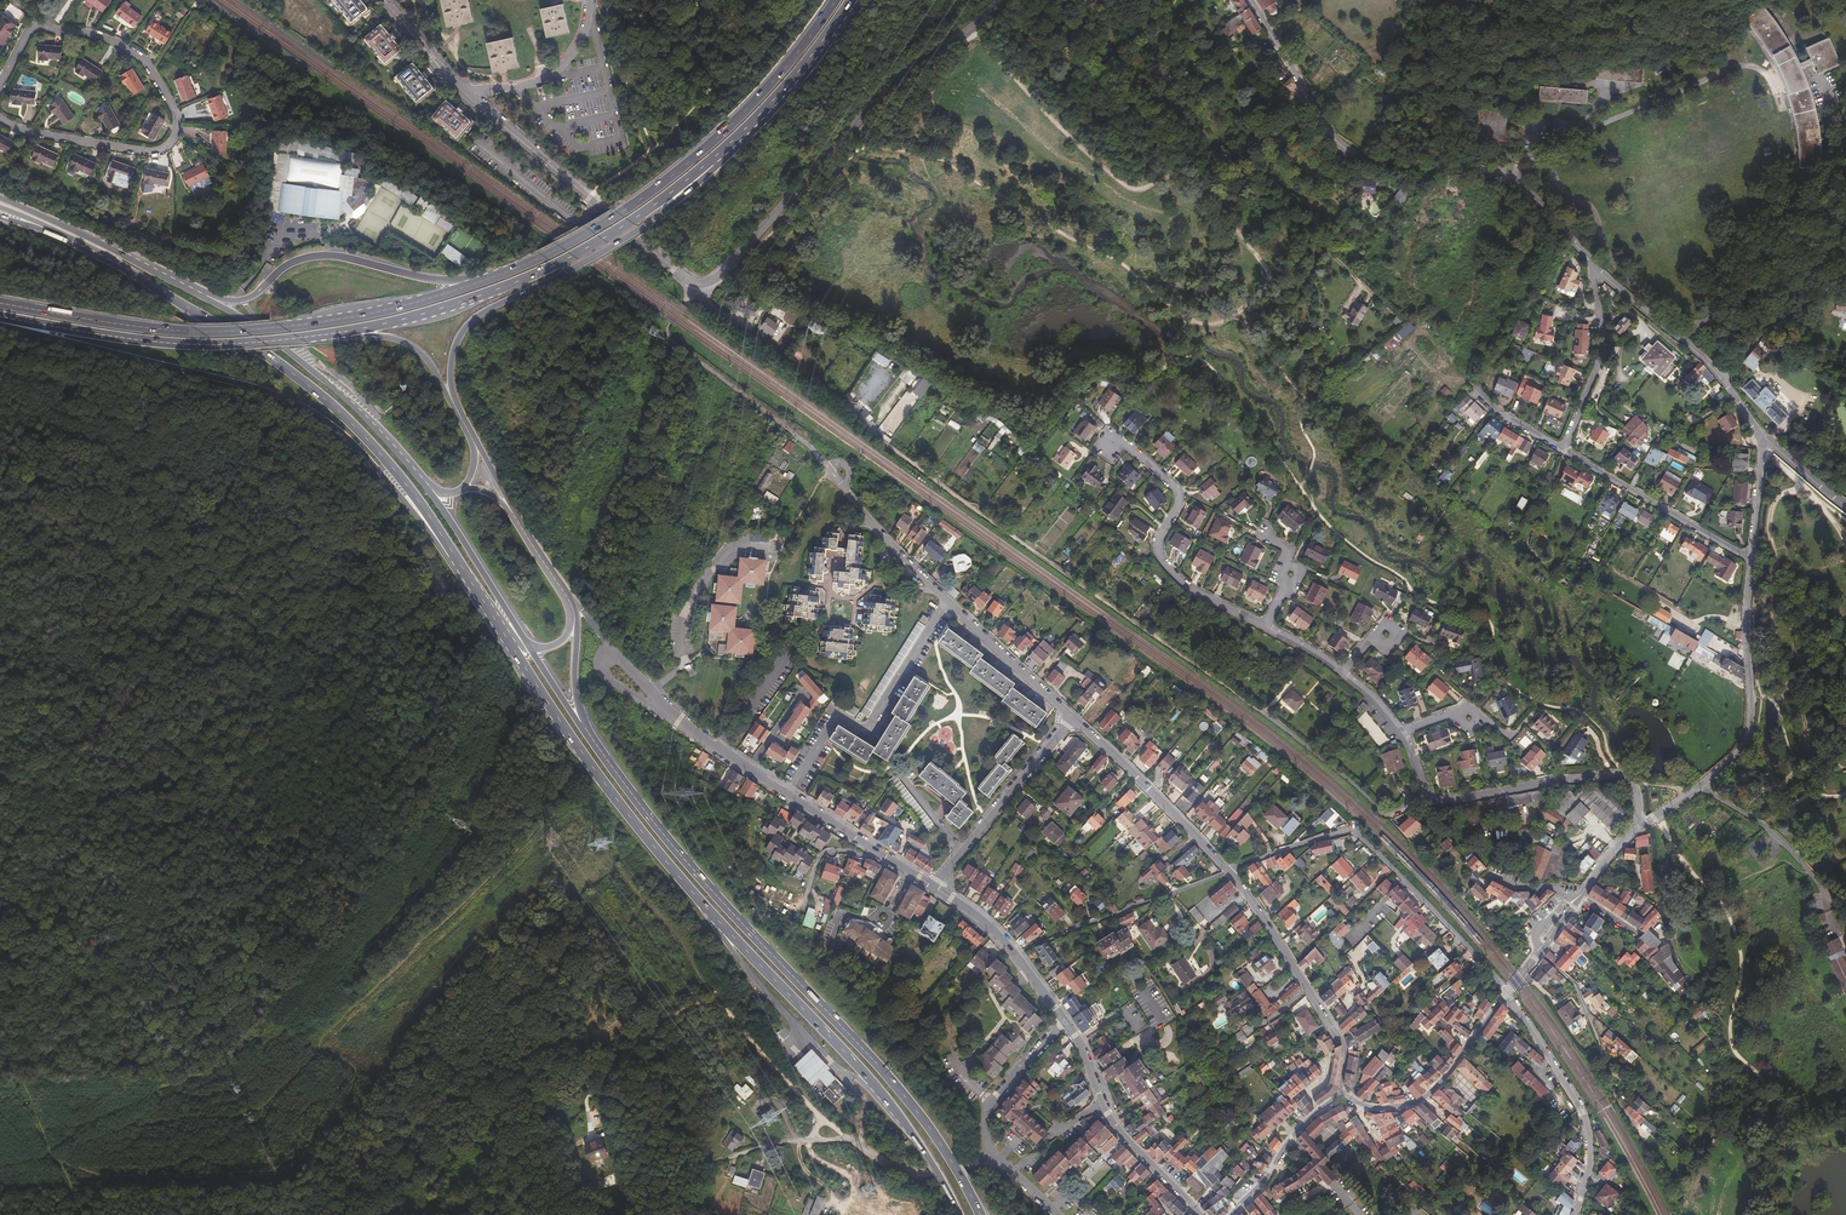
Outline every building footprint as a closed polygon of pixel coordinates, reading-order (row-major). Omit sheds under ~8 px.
[(109,4),(103,0),(86,0),(84,3),(102,15),(109,4)] [(363,0),(332,0),(353,25),(371,9),(363,0)] [(475,19),(470,0),(442,0),(448,25),(475,19)] [(571,29),(564,0),(541,5),(548,35),(571,29)] [(1157,0),(1146,0),(1142,6),(1150,11),(1157,0)] [(1244,0),(1233,0),(1236,6),(1241,14),(1250,8),(1244,0)] [(1276,10),(1272,3),(1265,7),(1270,15),(1276,10)] [(1816,69),(1818,74),(1839,65),(1828,39),(1807,48),(1812,59),(1801,64),(1795,54),(1792,48),(1789,42),(1784,35),(1770,16),(1761,5),(1744,19),(1748,24),(1749,23),(1761,39),(1767,49),(1773,59),(1777,66),(1780,72),(1783,78),(1786,86),(1791,102),(1795,114),(1798,127),(1801,148),(1798,148),(1800,165),(1823,163),(1822,147),(1822,140),(1817,115),(1816,109),(1814,102),(1812,98),(1802,68),(1814,63),(1816,69)] [(116,17),(134,29),(141,18),(123,6),(116,17)] [(1261,28),(1250,8),(1241,14),(1226,23),(1228,32),(1236,30),(1235,24),(1237,20),(1243,17),(1253,34),(1261,28)] [(3,17),(1,20),(5,23),(6,21),(17,28),(18,27),(3,17)] [(10,40),(16,31),(15,31),(17,28),(6,21),(5,23),(1,20),(0,21),(0,46),(2,43),(5,37),(9,40),(10,40)] [(405,49),(382,23),(364,38),(387,65),(405,49)] [(164,47),(170,36),(151,24),(144,35),(164,47)] [(521,64),(514,34),(488,40),(495,70),(521,64)] [(0,46),(0,50),(1,51),(9,40),(5,37),(2,43),(0,46)] [(61,62),(62,49),(39,47),(38,61),(48,62),(48,61),(61,62)] [(1656,77),(1676,64),(1670,54),(1650,67),(1656,77)] [(102,72),(84,61),(76,73),(84,78),(86,76),(96,83),(102,72)] [(437,87),(414,61),(396,76),(419,103),(437,87)] [(1385,75),(1387,71),(1376,67),(1375,71),(1385,75)] [(1597,70),(1597,79),(1641,84),(1643,69),(1630,68),(1630,73),(1597,70)] [(127,85),(133,96),(144,89),(133,70),(120,78),(125,86),(127,85)] [(189,77),(177,82),(184,102),(196,98),(192,87),(189,79),(189,77)] [(1290,101),(1296,95),(1300,92),(1291,78),(1279,90),(1290,101)] [(184,102),(177,82),(174,83),(182,103),(184,102)] [(1586,93),(1541,89),(1540,101),(1585,105),(1586,93)] [(35,106),(36,93),(14,91),(13,105),(23,107),(23,104),(35,106)] [(75,118),(62,99),(50,107),(56,115),(57,114),(65,125),(75,118)] [(220,99),(209,102),(215,123),(228,119),(224,108),(221,100),(220,99)] [(474,123),(446,101),(432,118),(459,141),(474,123)] [(215,123),(209,102),(205,103),(209,115),(211,115),(214,124),(215,123)] [(110,131),(121,126),(110,106),(98,113),(102,122),(104,120),(110,131)] [(1253,113),(1249,118),(1255,123),(1257,124),(1261,120),(1259,119),(1255,115),(1253,113)] [(154,140),(165,120),(154,115),(148,125),(146,124),(142,133),(154,140)] [(226,155),(227,142),(227,134),(227,133),(214,133),(214,154),(226,155)] [(0,135),(0,149),(9,153),(14,142),(0,135)] [(1763,148),(1764,156),(1772,155),(1770,147),(1763,148)] [(59,156),(39,148),(34,160),(43,164),(44,163),(54,168),(59,156)] [(1517,152),(1511,153),(1514,163),(1519,161),(1517,152)] [(288,179),(339,184),(342,158),(291,153),(288,179)] [(92,176),(97,165),(76,156),(71,169),(80,173),(81,171),(92,176)] [(131,181),(135,169),(114,162),(110,175),(119,179),(120,177),(131,181)] [(183,166),(186,174),(191,171),(188,164),(183,166)] [(210,177),(204,166),(191,171),(186,174),(185,174),(190,186),(210,177)] [(167,186),(170,174),(148,169),(145,183),(155,185),(156,184),(167,186)] [(348,198),(357,208),(370,198),(372,175),(356,174),(354,190),(348,194),(348,198)] [(213,184),(210,177),(190,186),(193,192),(195,192),(204,188),(207,190),(212,187),(213,184)] [(1362,179),(1361,190),(1373,191),(1374,181),(1362,179)] [(338,215),(342,187),(287,182),(284,210),(338,215)] [(1409,194),(1400,188),(1390,202),(1399,209),(1409,194)] [(1571,269),(1564,267),(1555,288),(1571,295),(1577,279),(1573,277),(1574,272),(1570,270),(1571,269)] [(1346,318),(1359,326),(1369,310),(1359,303),(1351,316),(1349,314),(1346,318)] [(1845,323),(1845,305),(1844,312),(1838,310),(1838,308),(1836,307),(1833,306),(1830,306),(1827,306),(1826,307),(1826,318),(1838,317),(1838,313),(1843,315),(1842,322),(1845,323)] [(1553,317),(1542,316),(1540,328),(1536,328),(1535,338),(1539,338),(1543,340),(1544,340),(1545,340),(1547,339),(1553,340),(1554,329),(1551,329),(1553,317)] [(1631,322),(1625,316),(1616,326),(1622,332),(1631,322)] [(770,317),(768,320),(778,326),(781,322),(775,318),(774,320),(770,317)] [(768,320),(763,328),(766,330),(765,332),(765,333),(768,335),(769,335),(770,333),(773,335),(778,326),(768,320)] [(1523,339),(1529,326),(1519,322),(1513,335),(1523,339)] [(1587,324),(1576,323),(1576,329),(1575,329),(1575,337),(1580,337),(1579,345),(1574,345),(1574,353),(1588,353),(1588,345),(1590,345),(1590,338),(1589,338),(1589,329),(1587,329),(1587,324)] [(1656,350),(1648,343),(1643,349),(1648,354),(1642,360),(1646,365),(1644,368),(1651,375),(1655,371),(1664,379),(1675,367),(1670,362),(1673,358),(1660,346),(1656,350)] [(1534,352),(1524,348),(1522,354),(1525,355),(1531,358),(1532,355),(1534,352)] [(1738,357),(1742,352),(1737,348),(1733,353),(1738,357)] [(1751,351),(1743,361),(1751,367),(1759,357),(1751,351)] [(1706,368),(1700,362),(1686,377),(1691,383),(1706,368)] [(1572,375),(1575,368),(1561,363),(1557,374),(1561,375),(1558,381),(1566,384),(1567,384),(1568,384),(1569,383),(1571,379),(1570,378),(1571,374),(1572,375)] [(1517,380),(1500,374),(1494,387),(1511,394),(1517,380)] [(1522,379),(1521,382),(1516,394),(1537,402),(1543,387),(1522,379)] [(1521,382),(1517,380),(1511,394),(1515,396),(1516,394),(1521,382)] [(1759,393),(1749,383),(1740,393),(1777,430),(1786,420),(1771,405),(1774,401),(1762,390),(1759,393)] [(1116,399),(1106,391),(1096,406),(1106,413),(1113,404),(1116,399)] [(1468,395),(1463,400),(1466,403),(1471,398),(1468,395)] [(1549,397),(1543,409),(1560,416),(1565,404),(1559,401),(1558,402),(1555,401),(1555,399),(1549,397)] [(1608,400),(1600,397),(1597,404),(1605,408),(1608,400)] [(1472,398),(1467,403),(1480,417),(1485,412),(1472,398)] [(1145,419),(1135,410),(1124,423),(1134,432),(1145,419)] [(1629,434),(1642,421),(1636,415),(1621,430),(1629,434)] [(1506,428),(1491,417),(1484,427),(1489,431),(1491,429),(1499,437),(1500,438),(1506,428)] [(1084,418),(1075,430),(1084,437),(1093,425),(1084,418)] [(1643,422),(1642,421),(1629,434),(1639,440),(1640,440),(1647,434),(1644,431),(1647,428),(1642,423),(1643,422)] [(1619,432),(1599,424),(1590,439),(1601,446),(1609,433),(1616,437),(1619,432)] [(1521,437),(1506,428),(1500,438),(1503,440),(1515,447),(1521,437)] [(1174,445),(1162,434),(1154,443),(1159,448),(1166,454),(1174,445)] [(1639,440),(1629,434),(1623,441),(1628,446),(1632,441),(1637,444),(1639,440)] [(1533,444),(1521,437),(1515,447),(1512,453),(1515,455),(1520,448),(1528,453),(1533,444)] [(1498,444),(1495,441),(1489,448),(1492,451),(1498,444)] [(1664,453),(1651,446),(1649,450),(1642,461),(1649,465),(1649,466),(1653,468),(1658,459),(1663,461),(1667,454),(1664,453)] [(1059,455),(1055,461),(1065,468),(1070,461),(1069,461),(1072,458),(1074,453),(1065,447),(1059,455)] [(1634,464),(1642,454),(1636,448),(1634,451),(1629,448),(1627,451),(1622,447),(1613,457),(1620,462),(1621,461),(1630,466),(1633,463),(1634,464)] [(1164,456),(1166,454),(1159,448),(1157,450),(1164,456)] [(1667,448),(1664,453),(1667,454),(1693,468),(1696,463),(1667,448)] [(1547,459),(1537,453),(1529,464),(1540,471),(1547,459)] [(1196,466),(1183,454),(1175,463),(1188,475),(1196,466)] [(1090,465),(1082,476),(1097,487),(1103,478),(1095,472),(1096,469),(1090,465)] [(1125,469),(1123,468),(1117,475),(1128,485),(1134,479),(1136,480),(1139,475),(1128,465),(1125,469)] [(1574,471),(1567,467),(1563,472),(1565,473),(1560,480),(1572,487),(1573,486),(1575,482),(1586,489),(1592,479),(1581,472),(1580,475),(1577,473),(1576,474),(1573,472),(1574,471)] [(1545,481),(1548,483),(1552,473),(1548,471),(1544,481),(1545,481)] [(1256,489),(1262,491),(1264,489),(1267,490),(1265,498),(1270,500),(1275,495),(1276,495),(1277,492),(1280,487),(1279,487),(1280,483),(1275,481),(1271,485),(1268,484),(1270,475),(1266,473),(1261,479),(1259,478),(1259,481),(1256,484),(1257,485),(1256,489)] [(757,489),(761,492),(771,477),(767,474),(757,489)] [(1635,474),(1631,481),(1635,483),(1639,477),(1635,474)] [(1666,490),(1673,494),(1679,483),(1664,474),(1659,483),(1667,489),(1666,490)] [(1556,478),(1552,476),(1548,484),(1553,486),(1556,478)] [(1200,488),(1203,492),(1202,493),(1206,497),(1211,494),(1213,496),(1214,496),(1215,496),(1221,492),(1218,488),(1219,486),(1215,483),(1216,481),(1212,477),(1200,488)] [(1705,504),(1712,491),(1693,480),(1685,493),(1705,504)] [(1745,505),(1747,482),(1736,480),(1733,504),(1745,505)] [(1167,496),(1154,486),(1146,496),(1158,506),(1167,496)] [(1244,492),(1229,505),(1239,515),(1241,516),(1246,513),(1245,509),(1252,503),(1244,492)] [(1116,493),(1103,511),(1115,519),(1119,513),(1117,512),(1125,501),(1116,493)] [(1613,497),(1607,494),(1597,511),(1603,514),(1606,509),(1607,509),(1607,508),(1608,508),(1614,512),(1621,501),(1614,496),(1613,497)] [(1527,499),(1521,496),(1515,505),(1521,508),(1527,499)] [(1128,502),(1125,501),(1117,512),(1119,513),(1128,502)] [(1634,523),(1641,511),(1632,507),(1630,506),(1631,506),(1625,502),(1618,514),(1634,523)] [(1303,519),(1287,505),(1278,516),(1294,530),(1303,519)] [(1205,513),(1194,507),(1187,522),(1197,528),(1205,513)] [(1654,518),(1644,512),(1639,522),(1649,528),(1654,518)] [(1728,528),(1740,528),(1742,514),(1727,512),(1727,521),(1729,521),(1728,528)] [(903,513),(895,524),(901,528),(904,530),(903,532),(908,535),(913,528),(915,525),(911,522),(912,519),(903,513)] [(1150,527),(1136,517),(1132,523),(1135,525),(1131,531),(1145,540),(1149,534),(1147,533),(1150,527)] [(1230,524),(1217,518),(1209,533),(1225,542),(1227,536),(1225,535),(1230,524)] [(1669,525),(1666,530),(1661,537),(1666,540),(1668,536),(1669,537),(1667,540),(1672,543),(1680,531),(1669,524),(1669,525)] [(913,528),(908,535),(913,539),(913,540),(918,544),(927,532),(916,525),(915,525),(913,528)] [(962,533),(955,529),(952,534),(958,538),(962,533)] [(1190,541),(1177,533),(1170,544),(1183,552),(1190,541)] [(834,549),(836,535),(824,534),(824,538),(820,538),(819,549),(812,548),(812,554),(808,553),(806,575),(808,575),(807,581),(810,581),(810,584),(815,585),(816,582),(821,582),(822,574),(825,574),(826,573),(826,572),(822,568),(822,566),(824,566),(824,562),(823,561),(824,551),(829,551),(829,552),(834,552),(834,551),(834,549)] [(853,536),(848,536),(847,550),(844,550),(844,554),(842,554),(842,558),(845,558),(844,574),(833,573),(832,584),(837,584),(837,588),(848,589),(848,586),(853,586),(853,588),(859,589),(859,586),(862,586),(863,581),(864,581),(865,570),(859,569),(859,564),(860,564),(862,542),(861,542),(861,537),(859,537),(859,534),(853,534),(853,536)] [(943,550),(929,539),(923,547),(937,557),(943,550)] [(1682,548),(1693,554),(1697,546),(1687,540),(1682,548)] [(1330,551),(1311,542),(1306,553),(1316,558),(1316,557),(1325,561),(1330,551)] [(1261,549),(1249,544),(1242,561),(1256,567),(1259,560),(1257,559),(1261,549)] [(1690,558),(1700,565),(1708,551),(1698,544),(1697,546),(1693,554),(1690,558)] [(1206,574),(1214,558),(1200,550),(1193,564),(1198,567),(1197,569),(1206,574)] [(1726,584),(1737,566),(1726,560),(1724,562),(1711,554),(1706,561),(1720,570),(1715,577),(1726,584)] [(756,587),(756,583),(765,584),(767,560),(760,559),(742,557),(740,568),(732,567),(731,576),(720,575),(719,583),(715,583),(714,591),(718,592),(717,600),(713,600),(712,612),(708,611),(707,621),(711,621),(709,642),(718,653),(720,654),(727,654),(727,651),(735,652),(735,656),(742,657),(744,657),(745,653),(753,654),(755,634),(756,630),(735,627),(737,606),(730,605),(731,602),(741,603),(744,582),(747,582),(747,586),(756,587)] [(1353,584),(1361,569),(1345,560),(1339,571),(1350,577),(1348,581),(1353,584)] [(1239,588),(1245,577),(1229,569),(1223,580),(1239,588)] [(1381,581),(1373,596),(1378,598),(1379,597),(1382,599),(1381,600),(1389,604),(1393,596),(1399,599),(1404,591),(1398,588),(1395,594),(1385,588),(1387,584),(1381,581)] [(972,586),(967,582),(961,589),(966,594),(967,593),(969,594),(967,596),(974,602),(983,591),(974,584),(972,586)] [(1267,590),(1252,582),(1246,593),(1260,601),(1267,590)] [(1308,600),(1316,583),(1314,582),(1305,599),(1308,600)] [(1327,589),(1316,583),(1308,600),(1319,605),(1327,589)] [(952,586),(947,591),(954,597),(958,592),(952,586)] [(781,616),(781,617),(781,621),(796,623),(796,618),(801,618),(801,623),(807,624),(807,627),(812,627),(812,625),(814,625),(815,620),(817,620),(819,598),(817,597),(817,592),(815,592),(815,590),(809,589),(809,591),(798,590),(798,588),(793,588),(792,590),(790,590),(790,595),(788,594),(787,605),(783,605),(782,610),(786,610),(786,616),(781,616)] [(890,628),(892,627),(894,607),(892,606),(892,600),(891,600),(891,598),(886,597),(886,599),(880,599),(880,597),(869,596),(869,603),(865,603),(864,608),(871,609),(871,614),(864,614),(863,625),(864,625),(864,630),(866,630),(866,633),(871,633),(871,631),(882,632),(881,634),(887,635),(887,632),(890,632),(890,628)] [(993,602),(987,610),(996,617),(1002,608),(993,602)] [(1358,603),(1353,614),(1356,615),(1353,620),(1365,626),(1372,610),(1358,603)] [(1313,619),(1297,608),(1290,618),(1306,629),(1313,619)] [(1430,617),(1414,609),(1409,618),(1426,627),(1430,617)] [(1662,631),(1669,635),(1669,636),(1691,649),(1698,637),(1695,635),(1693,638),(1661,621),(1663,618),(1652,612),(1651,615),(1648,613),(1645,618),(1661,628),(1663,625),(1665,626),(1662,631)] [(928,618),(922,615),(919,620),(924,623),(928,618)] [(1447,624),(1443,634),(1448,637),(1448,635),(1452,627),(1447,624)] [(824,656),(824,657),(846,659),(846,658),(852,658),(852,656),(855,656),(856,651),(853,651),(853,645),(852,645),(853,634),(851,634),(852,629),(850,629),(850,626),(844,625),(844,628),(828,627),(827,632),(823,632),(823,637),(827,637),(827,643),(820,642),(820,647),(817,647),(817,652),(819,653),(819,655),(824,656)] [(1014,633),(1003,625),(997,634),(1008,642),(1011,638),(1013,640),(1015,637),(1013,635),(1014,633)] [(1452,627),(1448,635),(1448,637),(1455,640),(1454,642),(1460,645),(1466,632),(1452,627)] [(988,688),(1002,698),(1000,702),(1034,728),(1045,714),(1011,687),(1013,684),(979,658),(982,654),(948,629),(937,643),(971,669),(968,672),(988,688)] [(1348,639),(1338,632),(1329,644),(1340,651),(1348,639)] [(1084,644),(1073,634),(1064,644),(1076,654),(1084,644)] [(1013,642),(1022,650),(1030,641),(1023,635),(1023,636),(1020,638),(1018,636),(1013,642)] [(1042,640),(1029,656),(1041,666),(1054,650),(1042,640)] [(1693,650),(1745,679),(1744,667),(1717,652),(1719,648),(1706,641),(1704,645),(1698,641),(1693,650)] [(1423,668),(1431,659),(1416,647),(1414,649),(1412,648),(1410,647),(1408,649),(1409,651),(1405,656),(1416,665),(1418,663),(1423,668)] [(1371,658),(1362,668),(1372,676),(1371,677),(1378,682),(1387,671),(1371,658)] [(1479,658),(1456,663),(1458,672),(1471,670),(1473,679),(1471,679),(1471,682),(1483,680),(1479,658)] [(1061,660),(1054,668),(1054,670),(1046,678),(1056,687),(1065,677),(1056,670),(1060,666),(1064,670),(1069,665),(1061,660)] [(1146,665),(1139,673),(1144,677),(1151,669),(1146,665)] [(1638,671),(1633,677),(1635,679),(1641,674),(1638,671)] [(812,696),(805,705),(800,702),(780,732),(790,739),(810,709),(812,710),(817,702),(815,699),(822,693),(804,674),(798,680),(812,696)] [(907,723),(929,688),(930,686),(914,676),(905,690),(891,713),(895,715),(875,746),(839,724),(830,740),(865,762),(872,751),(888,761),(911,725),(907,723)] [(1088,677),(1081,685),(1087,690),(1094,682),(1091,680),(1088,677)] [(1436,677),(1427,687),(1441,698),(1449,687),(1436,677)] [(1085,692),(1078,700),(1084,706),(1092,697),(1091,696),(1096,690),(1100,694),(1107,687),(1097,678),(1094,682),(1087,690),(1085,692)] [(1170,691),(1177,696),(1181,690),(1174,685),(1170,691)] [(1112,694),(1108,698),(1113,703),(1126,688),(1123,686),(1116,693),(1115,692),(1113,695),(1112,694)] [(1411,687),(1399,692),(1405,709),(1417,705),(1411,687)] [(1301,702),(1289,692),(1281,701),(1293,711),(1301,702)] [(836,693),(832,699),(855,714),(860,707),(836,693)] [(1508,695),(1497,700),(1505,717),(1516,711),(1508,695)] [(1367,706),(1362,702),(1358,707),(1363,711),(1367,706)] [(1091,705),(1085,712),(1091,717),(1097,710),(1091,705)] [(1121,718),(1111,710),(1098,724),(1106,731),(1113,724),(1114,725),(1117,722),(1121,718)] [(1126,712),(1117,722),(1119,725),(1129,714),(1126,712)] [(1556,726),(1542,714),(1534,724),(1548,736),(1556,726)] [(763,728),(754,722),(747,732),(762,742),(769,732),(763,728)] [(1125,730),(1118,737),(1124,742),(1130,734),(1125,730)] [(1446,730),(1426,736),(1431,748),(1450,741),(1446,730)] [(997,763),(977,789),(988,798),(990,796),(989,796),(1008,772),(1009,773),(1011,770),(1006,765),(1022,745),(1023,745),(1024,743),(1013,734),(993,759),(997,763)] [(1130,734),(1124,742),(1128,745),(1126,747),(1132,752),(1139,743),(1134,738),(1135,738),(1130,734)] [(1586,740),(1576,734),(1563,753),(1568,757),(1569,756),(1576,760),(1581,752),(1580,751),(1586,740)] [(1077,741),(1055,766),(1064,774),(1087,749),(1077,741)] [(772,743),(765,753),(769,756),(777,760),(781,763),(785,757),(792,761),(798,750),(791,746),(786,752),(772,743)] [(1148,749),(1142,756),(1139,759),(1148,767),(1157,757),(1160,753),(1157,750),(1157,747),(1155,745),(1152,745),(1150,747),(1148,749)] [(1148,749),(1144,746),(1138,753),(1142,756),(1148,749)] [(1543,755),(1535,746),(1519,762),(1528,771),(1543,755)] [(1461,768),(1476,765),(1473,749),(1460,751),(1462,759),(1460,760),(1461,768)] [(1503,749),(1485,753),(1488,766),(1495,765),(1496,771),(1503,769),(1502,763),(1506,763),(1503,749)] [(1403,770),(1402,769),(1405,769),(1399,752),(1385,757),(1389,769),(1393,767),(1395,773),(1403,770)] [(1166,754),(1156,765),(1164,772),(1174,761),(1166,754)] [(1102,756),(1092,767),(1094,769),(1098,772),(1108,761),(1102,756)] [(945,817),(958,827),(972,811),(959,800),(966,791),(931,761),(919,775),(955,805),(947,814),(946,813),(944,815),(945,817)] [(1448,765),(1436,768),(1440,786),(1451,784),(1448,765)] [(1190,780),(1178,769),(1169,779),(1181,790),(1190,780)] [(734,770),(723,788),(731,793),(742,775),(734,770)] [(1111,771),(1100,783),(1108,791),(1117,783),(1113,779),(1116,777),(1111,771)] [(1205,784),(1197,777),(1182,795),(1190,802),(1196,795),(1194,793),(1197,790),(1199,791),(1205,784)] [(747,779),(739,791),(750,798),(758,785),(747,779)] [(1566,788),(1547,808),(1563,818),(1580,801),(1590,810),(1610,829),(1627,811),(1608,793),(1601,799),(1593,792),(1585,785),(1574,796),(1566,788)] [(1593,792),(1601,799),(1608,793),(1600,785),(1593,792)] [(1825,794),(1830,805),(1837,802),(1837,800),(1845,796),(1845,785),(1844,785),(1845,787),(1836,791),(1835,789),(1825,794)] [(1083,799),(1068,787),(1056,801),(1062,807),(1060,809),(1068,816),(1083,799)] [(1469,803),(1473,822),(1509,815),(1508,805),(1542,799),(1540,789),(1505,795),(1469,803)] [(1129,790),(1116,804),(1122,809),(1124,808),(1135,796),(1129,790)] [(823,791),(816,800),(822,804),(823,803),(827,806),(834,796),(830,794),(829,795),(823,791)] [(890,817),(898,806),(886,798),(878,809),(890,817)] [(1035,808),(1025,799),(1016,810),(1026,818),(1035,808)] [(840,800),(832,812),(837,815),(837,814),(839,811),(845,813),(849,807),(840,800)] [(1580,801),(1563,818),(1547,808),(1546,807),(1541,814),(1559,825),(1570,834),(1576,828),(1575,826),(1590,810),(1580,801)] [(853,822),(855,818),(862,810),(852,803),(849,807),(845,813),(851,817),(849,819),(853,822)] [(1107,812),(1119,823),(1127,830),(1128,830),(1138,820),(1134,816),(1133,816),(1130,814),(1129,815),(1127,813),(1128,812),(1124,808),(1122,809),(1116,804),(1116,803),(1107,812)] [(1213,813),(1202,803),(1195,812),(1206,821),(1213,813)] [(1285,817),(1273,805),(1264,814),(1266,817),(1265,818),(1271,824),(1272,824),(1276,827),(1285,817)] [(1339,815),(1330,806),(1319,817),(1330,829),(1334,825),(1332,823),(1339,815)] [(796,810),(793,814),(782,808),(776,817),(788,823),(789,822),(795,826),(790,835),(818,852),(831,832),(796,810)] [(1040,811),(1047,817),(1049,814),(1043,808),(1040,811)] [(1086,822),(1095,813),(1092,810),(1083,819),(1086,822)] [(1234,811),(1230,816),(1235,820),(1239,816),(1234,811)] [(1242,812),(1239,816),(1235,820),(1237,823),(1247,829),(1253,821),(1246,812),(1242,812)] [(870,813),(864,822),(876,829),(881,822),(882,819),(870,813)] [(1095,813),(1086,822),(1088,824),(1095,831),(1104,821),(1095,813)] [(1217,832),(1226,822),(1217,814),(1208,824),(1217,832)] [(775,816),(770,824),(766,821),(761,829),(772,837),(765,849),(773,854),(772,856),(779,861),(781,858),(789,863),(791,860),(799,865),(797,868),(805,873),(814,859),(806,854),(808,851),(800,846),(798,849),(790,844),(787,849),(779,844),(783,838),(775,833),(778,829),(781,831),(786,824),(775,816)] [(1299,823),(1291,816),(1280,829),(1288,836),(1299,823)] [(852,824),(859,830),(864,822),(855,818),(853,822),(852,824)] [(1084,829),(1088,824),(1086,822),(1083,819),(1079,824),(1084,829)] [(1128,830),(1135,837),(1147,827),(1140,819),(1138,820),(1128,830)] [(1226,822),(1217,832),(1221,836),(1232,824),(1227,819),(1226,822)] [(859,830),(871,837),(876,829),(864,822),(859,830)] [(887,826),(878,841),(890,849),(894,842),(902,829),(889,822),(887,826)] [(1050,823),(1041,832),(1056,847),(1065,838),(1050,823)] [(1237,823),(1225,836),(1227,838),(1231,841),(1234,839),(1238,843),(1241,841),(1242,842),(1248,835),(1245,833),(1242,830),(1243,829),(1237,823)] [(1134,838),(1145,850),(1157,839),(1152,833),(1154,830),(1149,824),(1147,827),(1135,837),(1134,838)] [(1536,830),(1523,866),(1529,869),(1526,878),(1539,883),(1542,874),(1549,855),(1555,840),(1544,833),(1536,830)] [(1163,840),(1170,848),(1179,840),(1171,832),(1163,840)] [(910,833),(907,840),(912,844),(921,848),(925,841),(910,833)] [(1638,835),(1619,850),(1619,855),(1632,857),(1634,845),(1639,845),(1638,835)] [(1342,845),(1340,837),(1316,843),(1311,848),(1316,856),(1332,852),(1331,848),(1342,845)] [(1440,845),(1446,852),(1452,846),(1445,840),(1440,845)] [(1549,855),(1542,874),(1554,878),(1558,879),(1571,847),(1555,840),(1549,855)] [(927,847),(925,841),(921,848),(918,854),(930,862),(927,847)] [(900,846),(894,842),(890,849),(896,853),(900,846)] [(1587,843),(1572,859),(1574,862),(1578,858),(1582,860),(1593,848),(1587,843)] [(1198,851),(1193,846),(1182,855),(1176,860),(1173,863),(1178,868),(1172,873),(1179,881),(1183,877),(1185,879),(1190,875),(1181,865),(1187,859),(1189,862),(1194,857),(1192,855),(1198,851)] [(1438,846),(1434,850),(1441,856),(1444,853),(1438,846)] [(1593,848),(1582,860),(1578,858),(1574,862),(1574,863),(1577,865),(1575,868),(1577,869),(1575,871),(1573,874),(1571,876),(1569,877),(1571,878),(1577,879),(1600,854),(1593,848)] [(904,857),(929,873),(930,871),(933,871),(930,862),(918,854),(909,849),(904,857)] [(1179,852),(1164,864),(1167,868),(1173,863),(1176,860),(1182,855),(1179,852)] [(1640,852),(1635,852),(1639,878),(1644,878),(1640,852)] [(1273,857),(1277,863),(1285,872),(1297,861),(1290,854),(1283,860),(1279,855),(1273,857)] [(1806,855),(1803,858),(1809,865),(1812,862),(1806,855)] [(854,870),(862,875),(865,869),(861,867),(860,864),(848,857),(843,871),(844,872),(849,875),(850,874),(852,871),(854,870)] [(1340,875),(1344,879),(1353,870),(1340,857),(1331,865),(1340,875)] [(1468,863),(1472,869),(1474,871),(1480,865),(1485,870),(1486,869),(1475,857),(1468,863)] [(862,863),(877,872),(881,865),(872,860),(865,858),(862,863)] [(1159,858),(1141,873),(1143,875),(1161,860),(1159,858)] [(1816,859),(1815,860),(1814,861),(1813,863),(1813,864),(1814,866),(1815,868),(1817,868),(1820,868),(1822,866),(1823,864),(1823,862),(1821,860),(1820,859),(1818,859),(1816,859)] [(1161,860),(1143,875),(1146,878),(1153,872),(1157,877),(1160,874),(1167,868),(1164,864),(1161,860)] [(1011,869),(1015,872),(1015,871),(1020,864),(1016,861),(1011,869)] [(840,866),(829,862),(824,875),(835,879),(840,866)] [(1248,868),(1256,878),(1257,877),(1261,882),(1267,877),(1261,869),(1259,871),(1254,864),(1248,868)] [(967,865),(962,873),(966,876),(965,878),(970,881),(977,872),(967,865)] [(886,868),(870,897),(871,897),(872,896),(884,904),(889,894),(887,893),(891,886),(893,887),(899,876),(886,868)] [(1084,869),(1077,875),(1080,878),(1086,872),(1084,869)] [(1469,876),(1474,882),(1480,877),(1474,871),(1472,869),(1469,871),(1471,874),(1469,876)] [(869,870),(865,877),(871,880),(872,881),(875,874),(869,870)] [(1361,870),(1352,879),(1362,890),(1364,888),(1366,890),(1369,887),(1367,885),(1371,881),(1361,870)] [(975,880),(985,887),(989,880),(979,873),(975,880)] [(1157,877),(1155,878),(1161,884),(1166,879),(1160,874),(1157,877)] [(1321,874),(1316,879),(1320,883),(1321,881),(1333,894),(1336,891),(1321,874)] [(969,886),(982,895),(987,888),(985,887),(975,880),(974,879),(969,886)] [(1387,879),(1378,888),(1385,896),(1387,895),(1395,888),(1387,879)] [(1491,881),(1486,889),(1487,890),(1486,892),(1489,895),(1490,896),(1493,894),(1499,897),(1504,888),(1491,881)] [(1230,882),(1212,897),(1219,906),(1237,891),(1230,882)] [(1274,882),(1262,893),(1261,894),(1268,903),(1275,896),(1277,898),(1283,893),(1279,889),(1280,888),(1274,882)] [(1470,890),(1482,902),(1489,895),(1486,892),(1487,890),(1486,889),(1484,891),(1476,883),(1470,890)] [(834,901),(838,903),(844,886),(839,885),(837,891),(834,901)] [(908,897),(905,904),(903,903),(897,913),(910,919),(914,913),(923,896),(925,892),(914,885),(913,887),(911,886),(906,896),(908,897)] [(1387,895),(1399,908),(1397,913),(1402,919),(1403,919),(1407,923),(1413,917),(1417,913),(1420,910),(1397,885),(1395,888),(1387,895)] [(1594,885),(1587,896),(1602,905),(1613,888),(1607,886),(1603,891),(1598,887),(1599,886),(1594,885)] [(1068,893),(1070,895),(1078,889),(1075,886),(1068,893)] [(1087,896),(1079,887),(1078,889),(1070,895),(1070,896),(1077,904),(1087,896)] [(987,888),(980,899),(990,905),(996,894),(987,888)] [(1338,891),(1344,897),(1347,894),(1341,888),(1338,891)] [(1498,898),(1506,905),(1512,900),(1520,908),(1526,903),(1532,898),(1530,893),(1515,892),(1514,893),(1504,888),(1499,897),(1498,898)] [(1613,888),(1602,905),(1610,910),(1612,911),(1614,909),(1619,901),(1617,899),(1616,900),(1610,896),(1615,888),(1613,888)] [(1258,889),(1254,893),(1257,897),(1261,894),(1262,893),(1258,889)] [(1547,889),(1541,895),(1538,899),(1542,904),(1554,893),(1547,889)] [(1619,901),(1614,909),(1612,911),(1620,916),(1626,907),(1625,906),(1631,896),(1630,895),(1632,892),(1629,890),(1628,891),(1624,889),(1617,899),(1619,901)] [(1626,907),(1620,916),(1637,928),(1644,919),(1649,913),(1654,907),(1634,894),(1628,904),(1634,907),(1635,905),(1633,903),(1635,900),(1641,904),(1643,904),(1645,903),(1646,904),(1637,915),(1626,907)] [(1532,898),(1526,903),(1534,912),(1542,904),(1538,899),(1535,895),(1532,898)] [(923,896),(914,913),(920,916),(930,899),(923,896)] [(999,896),(992,908),(1004,916),(1012,905),(999,896)] [(1065,912),(1051,897),(1041,906),(1054,922),(1065,912)] [(1295,898),(1286,906),(1289,909),(1290,909),(1298,901),(1295,898)] [(1335,903),(1341,910),(1345,906),(1339,899),(1335,903)] [(1031,902),(1037,909),(1040,907),(1033,900),(1031,902)] [(1111,904),(1105,906),(1106,907),(1111,914),(1117,911),(1111,904)] [(809,905),(804,921),(812,925),(816,914),(814,914),(816,908),(809,905)] [(1223,915),(1211,924),(1216,931),(1228,920),(1240,910),(1236,905),(1224,915),(1223,915)] [(1286,906),(1279,913),(1282,916),(1281,917),(1290,926),(1298,918),(1290,909),(1289,909),(1286,906)] [(1644,919),(1637,928),(1644,932),(1648,928),(1660,916),(1654,907),(1649,913),(1644,919)] [(1812,907),(1803,910),(1805,916),(1813,913),(1812,907)] [(1190,912),(1195,919),(1201,927),(1206,923),(1194,908),(1190,912)] [(766,917),(776,922),(780,915),(769,910),(766,917)] [(1121,919),(1123,925),(1122,927),(1124,929),(1126,933),(1131,928),(1128,923),(1136,920),(1133,913),(1121,919)] [(1413,917),(1407,923),(1407,924),(1410,927),(1404,933),(1410,939),(1416,933),(1415,932),(1423,924),(1424,925),(1428,922),(1422,916),(1420,917),(1417,913),(1413,917)] [(1555,942),(1565,948),(1569,942),(1570,943),(1573,946),(1570,949),(1559,961),(1549,952),(1546,956),(1564,972),(1585,950),(1588,954),(1591,951),(1590,950),(1591,949),(1588,946),(1593,940),(1595,941),(1599,935),(1596,932),(1599,928),(1600,929),(1602,926),(1601,925),(1604,920),(1593,913),(1582,929),(1575,922),(1577,920),(1574,917),(1570,918),(1566,926),(1582,936),(1577,940),(1563,929),(1555,942)] [(1242,914),(1231,923),(1239,932),(1242,930),(1247,925),(1250,923),(1242,914)] [(776,922),(789,929),(793,921),(790,920),(789,920),(780,915),(776,922)] [(1007,923),(1016,934),(1020,931),(1021,933),(1028,928),(1017,915),(1007,923)] [(928,916),(919,932),(933,941),(943,925),(928,916)] [(1191,922),(1197,930),(1201,927),(1195,919),(1191,922)] [(1402,919),(1396,927),(1399,930),(1407,924),(1407,923),(1403,919),(1402,919)] [(907,929),(909,931),(915,922),(912,921),(907,929)] [(956,927),(961,932),(960,934),(972,944),(967,951),(969,952),(970,953),(983,939),(961,921),(956,927)] [(1304,921),(1294,930),(1298,934),(1302,939),(1303,937),(1309,943),(1318,934),(1313,928),(1311,930),(1304,921)] [(1349,930),(1341,922),(1332,930),(1339,938),(1349,930)] [(852,923),(845,934),(852,939),(851,940),(858,945),(857,946),(872,956),(873,955),(886,964),(894,949),(889,945),(888,946),(885,944),(886,943),(883,941),(880,944),(877,941),(879,938),(875,936),(874,937),(871,935),(872,934),(868,931),(866,934),(863,931),(864,929),(860,926),(859,927),(852,923)] [(1030,941),(1041,931),(1034,923),(1020,935),(1025,941),(1028,939),(1030,941)] [(1246,934),(1245,935),(1248,940),(1262,928),(1259,923),(1250,929),(1248,926),(1243,931),(1246,934)] [(1423,924),(1415,932),(1416,933),(1410,939),(1411,940),(1412,939),(1415,941),(1420,937),(1428,946),(1430,945),(1432,948),(1435,945),(1440,940),(1438,937),(1436,939),(1430,933),(1431,933),(1424,925),(1423,924)] [(1154,926),(1145,933),(1158,954),(1174,944),(1170,938),(1164,941),(1154,926)] [(1644,932),(1639,937),(1641,939),(1648,947),(1646,949),(1642,953),(1648,960),(1659,950),(1658,948),(1657,948),(1662,943),(1648,928),(1644,932)] [(1124,929),(1115,935),(1114,933),(1098,944),(1107,958),(1110,956),(1111,957),(1120,952),(1121,954),(1126,951),(1126,949),(1134,944),(1126,933),(1124,929)] [(1339,938),(1332,930),(1326,936),(1338,949),(1344,944),(1339,938)] [(1845,994),(1845,972),(1837,955),(1838,954),(1828,938),(1815,944),(1819,951),(1823,959),(1843,996),(1845,994)] [(1641,939),(1635,946),(1642,953),(1646,949),(1648,947),(1641,939)] [(1659,950),(1648,960),(1662,977),(1680,998),(1689,989),(1683,977),(1673,961),(1670,952),(1667,943),(1660,950),(1659,950)] [(1042,955),(1041,956),(1042,957),(1042,959),(1044,961),(1046,962),(1047,961),(1051,965),(1059,959),(1048,944),(1037,948),(1042,955)] [(1424,955),(1438,970),(1449,960),(1435,945),(1432,948),(1424,955)] [(1298,964),(1302,971),(1309,964),(1308,963),(1309,962),(1308,960),(1312,956),(1315,959),(1320,954),(1315,947),(1298,964)] [(970,960),(983,972),(985,970),(994,960),(981,948),(970,960)] [(1219,951),(1225,958),(1228,955),(1223,948),(1219,951)] [(1631,956),(1626,962),(1632,967),(1640,956),(1633,950),(1632,953),(1633,953),(1631,956)] [(1251,957),(1256,964),(1255,965),(1263,976),(1275,967),(1266,956),(1265,957),(1260,951),(1251,957)] [(1626,952),(1617,963),(1621,966),(1625,962),(1626,962),(1631,956),(1626,952)] [(1315,959),(1320,964),(1325,960),(1320,954),(1315,959)] [(1412,964),(1403,954),(1393,963),(1402,972),(1412,964)] [(1545,967),(1533,981),(1549,993),(1550,991),(1543,986),(1552,976),(1556,980),(1560,974),(1556,971),(1556,970),(1543,958),(1540,963),(1545,967)] [(994,960),(985,970),(988,972),(998,961),(995,959),(994,960)] [(1444,969),(1448,973),(1445,976),(1448,980),(1457,972),(1453,968),(1458,964),(1455,960),(1444,969)] [(988,972),(986,975),(991,980),(995,983),(992,986),(1003,995),(1001,999),(1005,1003),(1008,1006),(1006,1008),(1014,1015),(1016,1013),(1019,1016),(1017,1019),(1021,1022),(1024,1025),(1022,1027),(1030,1035),(1042,1020),(1034,1013),(1036,1010),(1025,1000),(1026,999),(1018,992),(1020,990),(1009,981),(1012,977),(1004,971),(1006,969),(998,961),(988,972)] [(1176,971),(1189,990),(1199,982),(1187,964),(1176,971)] [(1060,966),(1050,973),(1054,978),(1058,975),(1064,971),(1060,966)] [(1340,981),(1347,991),(1350,989),(1356,984),(1351,977),(1355,973),(1352,966),(1337,976),(1339,978),(1340,981)] [(1236,974),(1239,978),(1246,973),(1243,969),(1236,974)] [(1380,985),(1384,990),(1389,985),(1379,972),(1374,976),(1373,978),(1372,981),(1375,985),(1379,984),(1380,985)] [(1246,973),(1239,978),(1243,983),(1250,978),(1246,973)] [(1560,974),(1556,980),(1560,983),(1564,978),(1560,974)] [(1054,978),(1051,980),(1055,985),(1061,980),(1058,975),(1054,978)] [(1460,979),(1463,984),(1469,979),(1466,975),(1460,979)] [(1243,983),(1247,989),(1255,984),(1250,978),(1243,983)] [(1339,978),(1331,984),(1333,987),(1340,981),(1339,978)] [(1130,993),(1157,1032),(1178,1019),(1152,979),(1130,993)] [(1460,979),(1451,986),(1454,991),(1463,984),(1460,979)] [(1331,989),(1338,998),(1347,991),(1340,981),(1333,987),(1331,988),(1331,989)] [(1259,990),(1252,996),(1269,1018),(1301,989),(1298,983),(1296,985),(1296,984),(1293,983),(1285,990),(1287,993),(1275,1004),(1271,1004),(1259,990)] [(1255,984),(1247,989),(1250,993),(1252,996),(1259,990),(1255,984)] [(1384,990),(1380,985),(1371,992),(1376,998),(1384,990)] [(1075,989),(1069,994),(1071,998),(1075,994),(1078,993),(1075,989)] [(1320,997),(1328,1007),(1332,1003),(1333,1005),(1332,1006),(1342,1018),(1348,1013),(1338,998),(1331,989),(1320,997)] [(1226,1004),(1226,1007),(1229,1012),(1233,1009),(1240,1018),(1246,1013),(1244,1009),(1254,1002),(1246,990),(1230,1001),(1227,998),(1226,1000),(1228,1003),(1226,1004)] [(1600,1005),(1605,1001),(1604,1000),(1599,994),(1594,997),(1590,991),(1583,997),(1586,1003),(1590,1000),(1596,1010),(1601,1014),(1605,1010),(1600,1005)] [(1369,1005),(1376,998),(1371,992),(1368,995),(1368,997),(1366,1000),(1369,1005)] [(1362,1008),(1352,1017),(1357,1024),(1358,1023),(1369,1014),(1370,1011),(1369,1005),(1366,1000),(1362,993),(1355,998),(1362,1008)] [(1063,1004),(1073,1018),(1074,1018),(1074,1017),(1077,1015),(1078,1015),(1086,1009),(1075,994),(1071,998),(1063,1004)] [(1227,998),(1224,994),(1214,1001),(1218,1005),(1226,1000),(1227,998)] [(1473,1008),(1475,1006),(1479,1000),(1477,999),(1474,996),(1467,1003),(1463,1008),(1461,1006),(1462,1004),(1460,1003),(1457,1007),(1455,1006),(1444,1020),(1468,1038),(1471,1032),(1471,1031),(1466,1028),(1466,1029),(1456,1022),(1458,1020),(1463,1023),(1469,1015),(1468,1014),(1472,1010),(1471,1008),(1472,1007),(1473,1008)] [(1431,998),(1425,1005),(1420,1011),(1409,1026),(1413,1030),(1420,1022),(1427,1030),(1450,1010),(1442,1002),(1440,1003),(1435,998),(1433,1000),(1431,998)] [(1482,1003),(1478,1008),(1480,1009),(1484,1013),(1491,1004),(1484,998),(1481,1002),(1482,1003)] [(1557,1010),(1568,1025),(1576,1020),(1579,1017),(1575,1012),(1574,1013),(1567,1003),(1557,1010)] [(1494,1032),(1501,1022),(1502,1022),(1506,1016),(1505,1015),(1509,1011),(1502,1004),(1486,1027),(1494,1032)] [(1086,1009),(1078,1015),(1081,1019),(1084,1024),(1091,1019),(1090,1017),(1092,1015),(1094,1017),(1097,1014),(1093,1009),(1092,1006),(1091,1006),(1086,1009)] [(1178,1018),(1183,1034),(1190,1032),(1189,1028),(1192,1027),(1190,1023),(1189,1023),(1188,1017),(1199,1011),(1198,1010),(1197,1006),(1178,1018)] [(1296,1015),(1301,1024),(1302,1023),(1308,1032),(1318,1026),(1307,1008),(1296,1015)] [(1607,1013),(1617,1021),(1618,1020),(1616,1018),(1617,1017),(1617,1014),(1611,1008),(1607,1013)] [(1480,1009),(1475,1016),(1479,1019),(1484,1013),(1480,1009)] [(1352,1017),(1339,1027),(1344,1035),(1357,1024),(1352,1017)] [(1277,1020),(1281,1028),(1285,1025),(1281,1018),(1277,1020)] [(1277,1020),(1272,1024),(1276,1031),(1281,1028),(1277,1020)] [(1576,1020),(1568,1025),(1571,1030),(1578,1025),(1578,1023),(1576,1020)] [(1097,1023),(1083,1032),(1086,1037),(1094,1032),(1095,1033),(1101,1029),(1097,1023)] [(1360,1028),(1366,1038),(1373,1033),(1367,1023),(1360,1028)] [(1609,1030),(1602,1024),(1597,1031),(1600,1039),(1604,1035),(1605,1035),(1609,1030)] [(1439,1027),(1438,1028),(1435,1031),(1448,1043),(1444,1047),(1447,1051),(1450,1048),(1451,1049),(1450,1051),(1456,1056),(1462,1047),(1443,1028),(1441,1029),(1439,1027)] [(1481,1035),(1478,1040),(1484,1044),(1487,1039),(1488,1040),(1490,1038),(1494,1032),(1486,1027),(1481,1035)] [(1353,1033),(1359,1042),(1366,1038),(1360,1028),(1353,1033)] [(1605,1035),(1621,1050),(1619,1052),(1624,1057),(1629,1052),(1632,1054),(1634,1052),(1609,1030),(1605,1035)] [(1242,1031),(1234,1037),(1237,1041),(1245,1036),(1243,1033),(1242,1031)] [(1511,1031),(1497,1049),(1511,1064),(1515,1060),(1508,1052),(1514,1045),(1523,1054),(1529,1046),(1511,1031)] [(985,1053),(988,1056),(984,1059),(981,1063),(984,1066),(981,1069),(992,1079),(1002,1068),(1000,1066),(1014,1051),(1015,1053),(1025,1042),(1015,1032),(1011,1035),(1008,1033),(1004,1037),(1001,1040),(999,1038),(985,1053)] [(1183,1034),(1189,1052),(1193,1051),(1189,1041),(1188,1037),(1192,1036),(1190,1032),(1183,1034)] [(1344,1036),(1346,1042),(1347,1045),(1348,1048),(1359,1042),(1353,1033),(1351,1035),(1348,1032),(1344,1036)] [(1339,1047),(1332,1037),(1330,1038),(1326,1033),(1318,1038),(1329,1054),(1335,1049),(1339,1047)] [(1099,1050),(1094,1054),(1097,1061),(1099,1059),(1114,1049),(1103,1034),(1097,1039),(1101,1044),(1097,1047),(1099,1050)] [(1265,1039),(1270,1046),(1280,1040),(1276,1034),(1273,1036),(1271,1035),(1265,1039)] [(1245,1036),(1237,1041),(1240,1044),(1247,1039),(1245,1036)] [(1359,1085),(1362,1088),(1356,1095),(1364,1101),(1380,1082),(1379,1081),(1386,1072),(1385,1071),(1388,1068),(1387,1067),(1394,1056),(1392,1054),(1397,1048),(1399,1049),(1400,1050),(1404,1044),(1400,1040),(1389,1054),(1383,1049),(1377,1057),(1376,1056),(1365,1069),(1359,1085)] [(1071,1042),(1062,1052),(1068,1057),(1075,1049),(1071,1042)] [(1335,1057),(1334,1064),(1329,1084),(1338,1086),(1340,1081),(1343,1064),(1343,1048),(1342,1045),(1339,1047),(1335,1049),(1336,1054),(1335,1057)] [(1523,1054),(1527,1057),(1528,1056),(1534,1061),(1533,1062),(1538,1066),(1544,1060),(1529,1046),(1523,1054)] [(1114,1049),(1099,1059),(1104,1067),(1106,1066),(1107,1069),(1102,1073),(1108,1082),(1117,1076),(1133,1101),(1139,1096),(1149,1089),(1144,1082),(1144,1081),(1143,1082),(1141,1079),(1148,1073),(1139,1060),(1128,1067),(1126,1064),(1132,1060),(1126,1051),(1120,1055),(1115,1049),(1114,1049)] [(1055,1052),(1045,1063),(1064,1079),(1074,1069),(1064,1060),(1065,1058),(1060,1054),(1059,1055),(1055,1052)] [(1349,1052),(1349,1056),(1349,1057),(1344,1084),(1353,1086),(1359,1052),(1349,1052)] [(1629,1052),(1624,1057),(1631,1063),(1638,1055),(1634,1052),(1632,1054),(1629,1052)] [(1403,1084),(1412,1094),(1417,1099),(1426,1093),(1424,1090),(1429,1084),(1430,1086),(1441,1075),(1449,1067),(1454,1060),(1447,1054),(1442,1059),(1441,1057),(1440,1058),(1437,1056),(1429,1064),(1433,1068),(1424,1076),(1420,1073),(1419,1074),(1421,1076),(1415,1081),(1410,1077),(1403,1084)] [(1292,1056),(1298,1064),(1298,1066),(1304,1062),(1301,1059),(1298,1062),(1293,1055),(1292,1056)] [(1408,1064),(1411,1067),(1413,1065),(1419,1070),(1424,1065),(1414,1057),(1408,1064)] [(1457,1067),(1477,1087),(1478,1086),(1485,1094),(1494,1086),(1465,1058),(1457,1067)] [(1310,1069),(1317,1078),(1323,1074),(1315,1064),(1308,1059),(1304,1062),(1307,1066),(1309,1069),(1310,1069)] [(1511,1071),(1535,1093),(1541,1099),(1547,1092),(1518,1062),(1514,1067),(1511,1071)] [(1235,1082),(1255,1112),(1259,1118),(1261,1117),(1265,1122),(1270,1129),(1272,1131),(1292,1114),(1283,1105),(1277,1099),(1272,1093),(1255,1067),(1235,1082)] [(1304,1073),(1311,1083),(1317,1078),(1310,1069),(1309,1069),(1304,1073)] [(1296,1074),(1306,1087),(1311,1083),(1304,1073),(1301,1075),(1300,1073),(1298,1073),(1296,1074)] [(1294,1081),(1301,1091),(1306,1087),(1296,1074),(1291,1077),(1294,1081)] [(1014,1092),(1015,1093),(1010,1100),(1008,1098),(1001,1105),(1003,1107),(998,1113),(1008,1122),(1009,1120),(1019,1130),(1018,1132),(1021,1135),(1026,1128),(1033,1121),(1020,1110),(1028,1102),(1027,1100),(1039,1086),(1027,1077),(1021,1083),(1022,1084),(1018,1088),(1017,1088),(1014,1092)] [(1068,1092),(1070,1095),(1065,1099),(1070,1105),(1075,1101),(1076,1103),(1090,1093),(1084,1085),(1086,1084),(1082,1078),(1073,1084),(1075,1086),(1068,1092)] [(1148,1080),(1144,1082),(1149,1089),(1154,1087),(1150,1080),(1148,1080)] [(1279,1088),(1283,1093),(1284,1095),(1286,1096),(1288,1095),(1291,1099),(1292,1098),(1299,1093),(1301,1091),(1294,1081),(1288,1086),(1286,1083),(1279,1088)] [(1376,1093),(1381,1105),(1389,1102),(1388,1099),(1387,1097),(1390,1095),(1388,1091),(1390,1090),(1391,1092),(1392,1092),(1391,1083),(1380,1087),(1376,1089),(1378,1092),(1376,1093)] [(1325,1090),(1313,1098),(1318,1105),(1328,1098),(1337,1091),(1338,1086),(1329,1084),(1325,1090)] [(1149,1089),(1139,1096),(1144,1105),(1147,1108),(1147,1109),(1158,1102),(1160,1106),(1171,1099),(1168,1095),(1163,1099),(1154,1086),(1154,1087),(1149,1089)] [(1446,1120),(1451,1124),(1459,1129),(1465,1122),(1462,1120),(1463,1119),(1459,1116),(1464,1111),(1458,1107),(1464,1100),(1453,1090),(1443,1088),(1440,1091),(1438,1090),(1432,1097),(1452,1114),(1453,1113),(1458,1118),(1456,1119),(1451,1115),(1446,1120)] [(1292,1098),(1299,1107),(1301,1109),(1303,1107),(1304,1106),(1305,1105),(1309,1102),(1304,1096),(1302,1097),(1299,1093),(1292,1098)] [(1283,1105),(1292,1114),(1298,1108),(1299,1107),(1292,1098),(1291,1099),(1288,1101),(1282,1095),(1277,1099),(1283,1105)] [(1629,1106),(1646,1119),(1654,1109),(1638,1096),(1633,1103),(1631,1102),(1628,1105),(1629,1106)] [(1158,1102),(1147,1109),(1150,1113),(1139,1121),(1140,1123),(1136,1126),(1133,1122),(1125,1128),(1131,1137),(1144,1128),(1148,1126),(1162,1115),(1165,1113),(1160,1106),(1158,1102)] [(1303,1107),(1301,1109),(1305,1113),(1307,1115),(1314,1108),(1309,1102),(1305,1105),(1304,1106),(1303,1107)] [(1353,1108),(1342,1104),(1319,1117),(1314,1121),(1305,1131),(1298,1139),(1314,1158),(1312,1160),(1294,1175),(1274,1187),(1274,1188),(1272,1191),(1272,1192),(1272,1194),(1271,1195),(1275,1200),(1286,1193),(1287,1194),(1315,1177),(1319,1183),(1323,1180),(1329,1186),(1332,1183),(1337,1178),(1324,1163),(1329,1159),(1328,1158),(1338,1151),(1339,1152),(1342,1150),(1345,1154),(1350,1149),(1346,1144),(1354,1138),(1345,1125),(1342,1119),(1348,1115),(1353,1108)] [(1423,1105),(1412,1109),(1406,1111),(1415,1122),(1424,1131),(1427,1128),(1418,1120),(1420,1118),(1418,1116),(1419,1115),(1431,1125),(1432,1124),(1435,1127),(1440,1121),(1423,1105)] [(1626,1110),(1631,1117),(1639,1124),(1643,1120),(1647,1123),(1649,1122),(1646,1119),(1629,1106),(1626,1110)] [(1374,1119),(1385,1141),(1389,1149),(1388,1150),(1386,1147),(1379,1151),(1387,1160),(1401,1151),(1399,1148),(1396,1149),(1395,1147),(1405,1142),(1404,1139),(1406,1138),(1410,1141),(1409,1142),(1412,1145),(1414,1143),(1404,1133),(1402,1135),(1401,1134),(1397,1127),(1394,1121),(1396,1120),(1403,1129),(1409,1125),(1413,1130),(1415,1128),(1411,1124),(1413,1122),(1405,1112),(1400,1118),(1396,1112),(1374,1115),(1367,1113),(1365,1117),(1371,1119),(1374,1119)] [(1237,1119),(1241,1125),(1247,1120),(1243,1115),(1237,1119)] [(1384,1158),(1378,1153),(1375,1148),(1357,1118),(1351,1122),(1357,1131),(1359,1135),(1355,1137),(1362,1149),(1361,1150),(1362,1151),(1363,1150),(1370,1159),(1369,1160),(1370,1161),(1376,1157),(1380,1161),(1384,1158)] [(1098,1120),(1085,1134),(1086,1135),(1082,1139),(1080,1138),(1063,1156),(1059,1152),(1036,1174),(1048,1186),(1051,1184),(1053,1182),(1054,1182),(1072,1165),(1075,1168),(1077,1166),(1070,1158),(1077,1152),(1079,1155),(1080,1154),(1085,1159),(1086,1157),(1097,1146),(1104,1153),(1117,1140),(1108,1130),(1105,1127),(1098,1120)] [(1026,1128),(1021,1135),(1025,1139),(1027,1136),(1036,1144),(1046,1133),(1033,1121),(1026,1128)] [(1265,1122),(1251,1134),(1256,1140),(1260,1137),(1262,1140),(1272,1131),(1270,1129),(1265,1122)] [(1345,1125),(1354,1138),(1355,1137),(1359,1135),(1357,1131),(1351,1122),(1345,1125)] [(1449,1125),(1441,1134),(1449,1141),(1457,1131),(1449,1125)] [(1146,1130),(1133,1139),(1138,1144),(1144,1140),(1146,1139),(1147,1140),(1151,1138),(1153,1136),(1151,1132),(1152,1132),(1148,1126),(1144,1128),(1146,1130)] [(1191,1131),(1194,1135),(1200,1131),(1196,1126),(1191,1131)] [(1595,1133),(1602,1147),(1604,1146),(1605,1148),(1607,1147),(1606,1145),(1607,1144),(1602,1134),(1601,1134),(1599,1130),(1595,1133)] [(734,1131),(723,1144),(732,1152),(737,1145),(738,1146),(744,1138),(734,1131)] [(1155,1141),(1165,1152),(1163,1154),(1164,1156),(1165,1155),(1169,1159),(1178,1151),(1173,1147),(1159,1133),(1153,1136),(1151,1138),(1155,1141)] [(1184,1136),(1173,1147),(1178,1151),(1179,1148),(1187,1140),(1184,1136)] [(1430,1143),(1427,1139),(1423,1136),(1420,1139),(1428,1146),(1430,1143)] [(1574,1136),(1565,1146),(1573,1152),(1582,1142),(1574,1136)] [(1145,1142),(1149,1146),(1155,1141),(1151,1138),(1147,1140),(1145,1142)] [(1275,1138),(1271,1144),(1272,1145),(1271,1145),(1272,1146),(1271,1148),(1276,1152),(1280,1143),(1275,1138)] [(587,1146),(593,1162),(608,1156),(602,1140),(587,1146)] [(1146,1151),(1152,1157),(1157,1163),(1164,1156),(1163,1154),(1165,1152),(1156,1143),(1150,1149),(1148,1149),(1146,1151)] [(1246,1154),(1252,1161),(1254,1160),(1258,1155),(1247,1144),(1242,1149),(1246,1153),(1246,1154)] [(1111,1157),(1120,1167),(1123,1164),(1132,1155),(1130,1152),(1123,1145),(1111,1157)] [(1221,1147),(1228,1154),(1230,1151),(1224,1145),(1221,1147)] [(1206,1153),(1194,1164),(1199,1169),(1194,1174),(1190,1178),(1187,1181),(1199,1192),(1204,1186),(1207,1189),(1209,1186),(1211,1187),(1218,1180),(1212,1173),(1221,1164),(1229,1155),(1228,1154),(1221,1147),(1217,1151),(1214,1148),(1212,1148),(1206,1153)] [(1563,1155),(1560,1159),(1561,1160),(1573,1170),(1576,1167),(1574,1164),(1575,1163),(1575,1164),(1578,1160),(1564,1149),(1561,1153),(1563,1155)] [(1178,1151),(1169,1159),(1180,1170),(1185,1165),(1190,1160),(1194,1164),(1206,1153),(1204,1152),(1203,1153),(1202,1152),(1198,1156),(1195,1154),(1192,1157),(1189,1154),(1185,1158),(1178,1151)] [(1070,1158),(1077,1166),(1084,1160),(1085,1159),(1080,1154),(1079,1155),(1077,1152),(1070,1158)] [(1262,1158),(1261,1161),(1260,1163),(1256,1161),(1253,1165),(1266,1174),(1269,1165),(1272,1159),(1266,1153),(1262,1158)] [(1138,1160),(1132,1155),(1123,1164),(1128,1169),(1138,1160)] [(1185,1165),(1194,1174),(1199,1169),(1194,1164),(1190,1160),(1185,1165)] [(1561,1160),(1554,1168),(1570,1181),(1573,1178),(1568,1174),(1570,1173),(1571,1174),(1573,1170),(1561,1160)] [(1610,1160),(1600,1172),(1608,1179),(1618,1166),(1610,1160)] [(1239,1166),(1245,1173),(1251,1168),(1245,1161),(1239,1166)] [(1140,1163),(1133,1170),(1126,1176),(1129,1179),(1129,1180),(1130,1181),(1131,1180),(1133,1181),(1136,1184),(1142,1184),(1146,1180),(1145,1178),(1150,1173),(1140,1163)] [(1212,1173),(1218,1180),(1211,1187),(1216,1193),(1223,1186),(1220,1182),(1221,1181),(1220,1179),(1222,1177),(1217,1172),(1223,1166),(1221,1164),(1212,1173)] [(1238,1165),(1231,1171),(1233,1173),(1236,1171),(1241,1177),(1245,1173),(1239,1166),(1238,1165)] [(1554,1168),(1551,1172),(1553,1174),(1549,1179),(1560,1187),(1564,1183),(1567,1185),(1570,1181),(1554,1168)] [(754,1170),(749,1185),(761,1188),(766,1174),(754,1170)] [(1032,1177),(1045,1190),(1048,1186),(1036,1174),(1032,1177)] [(1221,1181),(1220,1182),(1223,1186),(1216,1193),(1217,1195),(1212,1199),(1215,1204),(1222,1198),(1231,1190),(1235,1185),(1227,1175),(1221,1181)] [(735,1176),(733,1184),(746,1188),(748,1181),(735,1176)] [(1115,1177),(1108,1184),(1116,1192),(1123,1185),(1115,1177)] [(1152,1210),(1146,1214),(1159,1214),(1163,1212),(1157,1203),(1153,1199),(1156,1196),(1163,1203),(1177,1214),(1183,1214),(1187,1210),(1167,1191),(1157,1180),(1155,1181),(1151,1185),(1150,1186),(1154,1191),(1144,1200),(1152,1210)] [(1607,1183),(1600,1191),(1608,1198),(1609,1196),(1614,1200),(1618,1193),(1607,1183)] [(1417,1188),(1423,1193),(1425,1190),(1420,1185),(1417,1188)] [(1264,1214),(1265,1214),(1276,1214),(1277,1214),(1263,1197),(1267,1194),(1265,1191),(1254,1201),(1264,1214)] [(1595,1197),(1608,1207),(1612,1201),(1608,1198),(1600,1191),(1595,1197)] [(1618,1193),(1614,1200),(1612,1201),(1615,1203),(1621,1195),(1618,1193)] [(1574,1200),(1569,1195),(1567,1202),(1566,1201),(1564,1206),(1562,1207),(1559,1214),(1568,1214),(1574,1200)] [(1206,1212),(1209,1214),(1225,1214),(1229,1211),(1221,1201),(1223,1200),(1222,1198),(1215,1204),(1209,1209),(1206,1212)] [(1212,1199),(1205,1204),(1209,1209),(1215,1204),(1212,1199)] [(1085,1203),(1093,1211),(1096,1208),(1088,1200),(1085,1203)] [(1251,1203),(1245,1209),(1250,1214),(1261,1214),(1251,1203)] [(1522,1203),(1518,1209),(1523,1214),(1522,1214),(1536,1214),(1522,1203)] [(1553,1214),(1559,1214),(1562,1207),(1559,1205),(1557,1206),(1553,1214)]
